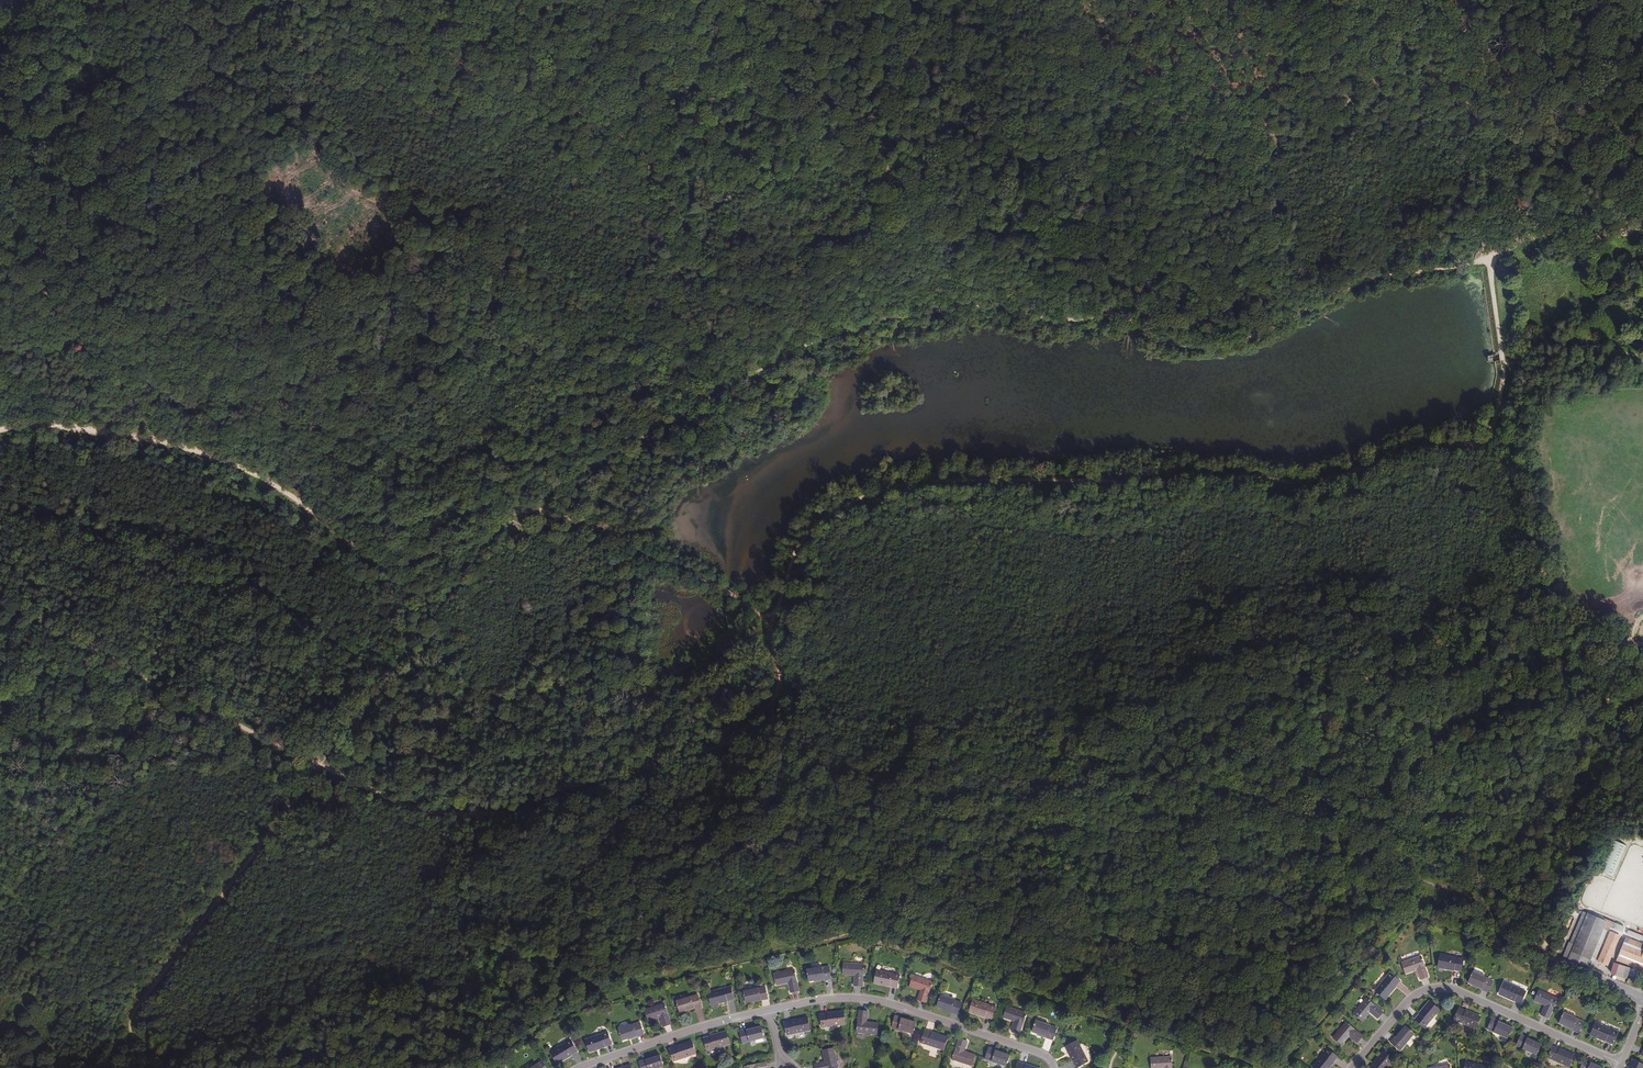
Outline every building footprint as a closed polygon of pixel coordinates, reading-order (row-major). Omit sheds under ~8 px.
[(1614,877),(1627,846),(1612,839),(1598,870),(1614,877)] [(1585,912),(1572,942),(1575,943),(1588,913),(1585,912)] [(1570,955),(1569,958),(1588,966),(1592,956),(1607,921),(1603,920),(1592,915),(1588,913),(1575,943),(1570,955)] [(1607,921),(1592,956),(1596,958),(1608,929),(1612,927),(1623,932),(1624,928),(1623,928),(1615,925),(1616,923),(1604,918),(1603,920),(1607,921)] [(1629,930),(1627,934),(1642,940),(1642,935),(1629,930)] [(1600,962),(1612,932),(1611,931),(1599,961),(1600,962)] [(1608,965),(1620,935),(1612,932),(1600,962),(1608,965)] [(1621,936),(1620,935),(1608,965),(1609,965),(1621,936)] [(1630,939),(1627,946),(1623,944),(1617,960),(1634,967),(1633,970),(1632,974),(1641,977),(1642,972),(1642,944),(1630,939)] [(1570,941),(1563,955),(1569,958),(1570,955),(1567,953),(1566,951),(1570,943),(1572,941),(1570,941)] [(1572,942),(1572,941),(1570,943),(1566,951),(1567,953),(1570,955),(1575,943),(1572,942)] [(1438,966),(1461,971),(1464,959),(1440,954),(1438,966)] [(1417,970),(1420,980),(1429,977),(1422,956),(1402,963),(1406,974),(1417,970)] [(863,987),(864,965),(844,963),(843,975),(855,976),(854,986),(863,987)] [(1626,977),(1627,975),(1629,969),(1615,963),(1612,973),(1626,977)] [(810,981),(814,981),(831,978),(829,967),(808,971),(810,981)] [(1640,980),(1641,977),(1632,974),(1633,970),(1629,969),(1627,975),(1640,980)] [(799,991),(794,970),(774,974),(777,985),(789,983),(791,993),(799,991)] [(900,975),(877,970),(874,983),(897,988),(900,975)] [(1473,985),(1489,992),(1493,981),(1473,972),(1468,982),(1473,985)] [(1400,981),(1391,973),(1375,991),(1385,999),(1400,981)] [(933,982),(913,976),(910,987),(921,990),(918,1000),(926,1003),(933,982)] [(1499,994),(1521,1003),(1526,992),(1505,982),(1499,994)] [(1488,993),(1489,992),(1473,985),(1473,986),(1488,993)] [(734,999),(731,987),(708,993),(711,1005),(734,999)] [(746,1003),(751,1002),(768,998),(765,987),(744,992),(746,1003)] [(1546,1006),(1541,1015),(1549,1019),(1558,998),(1539,990),(1534,1001),(1546,1006)] [(680,1012),(685,1010),(701,1005),(698,995),(677,1001),(680,1012)] [(942,1008),(958,1014),(962,1003),(941,996),(938,1007),(942,1008)] [(1383,1012),(1367,998),(1353,1014),(1362,1021),(1370,1012),(1378,1019),(1383,1012)] [(992,1019),(996,1007),(974,1000),(970,1012),(992,1019)] [(1440,1010),(1430,1002),(1415,1020),(1425,1028),(1440,1010)] [(671,1024),(664,1004),(645,1010),(649,1021),(660,1017),(663,1027),(671,1024)] [(1020,1034),(1027,1014),(1007,1007),(1004,1018),(1015,1022),(1012,1031),(1020,1034)] [(1454,1019),(1476,1029),(1481,1018),(1459,1008),(1454,1019)] [(868,1012),(860,1011),(857,1032),(877,1035),(878,1023),(867,1022),(868,1012)] [(845,1024),(844,1012),(821,1015),(822,1027),(845,1024)] [(1564,1025),(1579,1032),(1584,1022),(1564,1013),(1559,1023),(1564,1025)] [(911,1021),(895,1017),(892,1028),(913,1034),(916,1023),(911,1021)] [(811,1030),(808,1018),(785,1023),(787,1035),(811,1030)] [(1492,1019),(1508,1026),(1508,1025),(1493,1018),(1492,1019)] [(1512,1028),(1508,1026),(1492,1019),(1488,1029),(1508,1038),(1512,1028)] [(1038,1034),(1054,1040),(1058,1029),(1037,1022),(1033,1032),(1038,1034)] [(1363,1036),(1346,1022),(1333,1038),(1342,1045),(1350,1036),(1358,1043),(1363,1036)] [(623,1040),(628,1039),(644,1033),(640,1023),(620,1030),(623,1040)] [(1591,1034),(1612,1044),(1617,1032),(1596,1023),(1591,1034)] [(1579,1033),(1579,1032),(1564,1025),(1563,1026),(1579,1033)] [(1406,1026),(1403,1030),(1392,1043),(1400,1050),(1414,1034),(1406,1026)] [(762,1027),(757,1028),(740,1032),(743,1043),(764,1038),(762,1027)] [(1392,1043),(1403,1030),(1402,1029),(1390,1042),(1392,1043)] [(947,1038),(926,1031),(922,1043),(944,1050),(947,1038)] [(612,1044),(608,1032),(586,1040),(590,1051),(612,1044)] [(727,1032),(704,1038),(707,1050),(730,1045),(727,1032)] [(1521,1035),(1537,1042),(1537,1041),(1522,1034),(1521,1035)] [(1541,1044),(1537,1042),(1521,1035),(1516,1045),(1536,1055),(1541,1044)] [(964,1051),(967,1041),(960,1039),(953,1059),(972,1066),(975,1055),(964,1051)] [(578,1051),(572,1040),(551,1052),(557,1063),(578,1051)] [(1088,1062),(1077,1041),(1066,1047),(1077,1067),(1088,1062)] [(696,1054),(692,1042),(670,1049),(674,1061),(696,1054)] [(1575,1055),(1553,1046),(1548,1057),(1569,1067),(1575,1055)] [(833,1048),(823,1051),(825,1062),(815,1065),(816,1067),(838,1067),(833,1048)] [(1005,1054),(989,1049),(985,1059),(1006,1066),(1010,1056),(1005,1054)] [(1314,1067),(1328,1067),(1338,1057),(1328,1049),(1313,1067),(1314,1067)] [(1385,1052),(1371,1067),(1387,1067),(1394,1060),(1385,1052)] [(639,1062),(641,1067),(658,1067),(664,1066),(660,1056),(656,1057),(639,1062)] [(1172,1057),(1151,1058),(1152,1067),(1172,1067),(1172,1057)] [(1585,1059),(1584,1060),(1600,1067),(1601,1066),(1585,1059)] [(1584,1060),(1581,1067),(1603,1067),(1600,1067),(1584,1060)]
